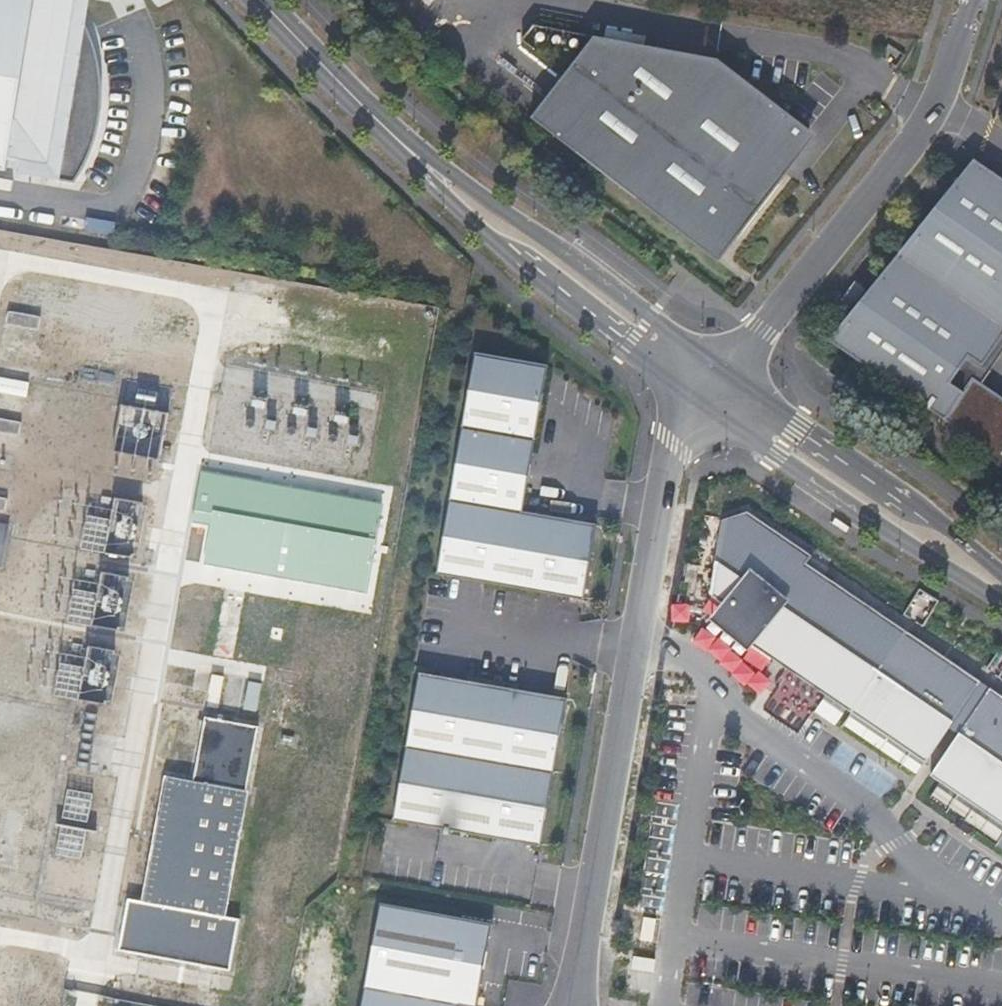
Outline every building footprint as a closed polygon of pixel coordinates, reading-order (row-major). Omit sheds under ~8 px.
[(80,171),(90,151),(100,109),(100,87),(100,77),(95,50),(85,25),(74,3),(71,0),(0,0),(0,157),(80,171)] [(89,0),(71,0),(74,3),(85,25),(89,0)] [(712,57),(593,37),(531,119),(697,247),(703,240),(730,234),(736,238),(782,180),(774,174),(807,129),(712,57)] [(0,157),(0,170),(5,171),(7,160),(18,162),(16,173),(74,183),(80,171),(0,157)] [(828,340),(935,413),(1001,469),(1001,398),(981,383),(1001,353),(1001,179),(973,159),(828,340)] [(847,309),(864,289),(854,281),(837,301),(847,309)] [(40,321),(7,314),(4,327),(37,334),(40,321)] [(435,574),(564,596),(583,599),(595,523),(522,511),(547,364),(473,352),(435,574)] [(0,382),(0,396),(25,401),(28,387),(0,382)] [(163,458),(165,408),(119,405),(117,455),(163,458)] [(0,422),(0,436),(18,440),(20,426),(0,422)] [(114,497),(112,507),(90,502),(81,546),(134,556),(145,503),(114,497)] [(823,694),(840,706),(896,625),(806,564),(811,556),(747,512),(722,521),(709,596),(757,629),(748,643),(764,654),(775,661),(823,694)] [(0,527),(0,572),(2,572),(10,528),(0,527)] [(74,575),(71,624),(127,626),(129,578),(74,575)] [(896,625),(840,706),(925,764),(949,729),(980,683),(896,625)] [(61,651),(56,696),(111,703),(117,651),(87,647),(86,655),(61,651)] [(392,820),(540,846),(566,697),(418,671),(392,820)] [(213,675),(210,694),(221,695),(224,676),(213,675)] [(244,708),(258,710),(263,682),(248,679),(244,708)] [(989,689),(980,683),(949,729),(958,735),(989,689)] [(989,689),(958,735),(930,775),(1001,825),(1001,698),(989,689)] [(814,711),(834,724),(843,711),(823,698),(814,711)] [(241,789),(251,730),(197,721),(186,786),(159,781),(139,903),(121,900),(112,954),(224,973),(233,921),(219,919),(241,789)] [(64,818),(87,822),(92,793),(68,789),(64,818)] [(61,825),(57,855),(83,858),(87,828),(61,825)] [(492,925),(381,905),(362,1005),(458,1005),(459,1005),(462,1005),(477,1005),(492,925)]
